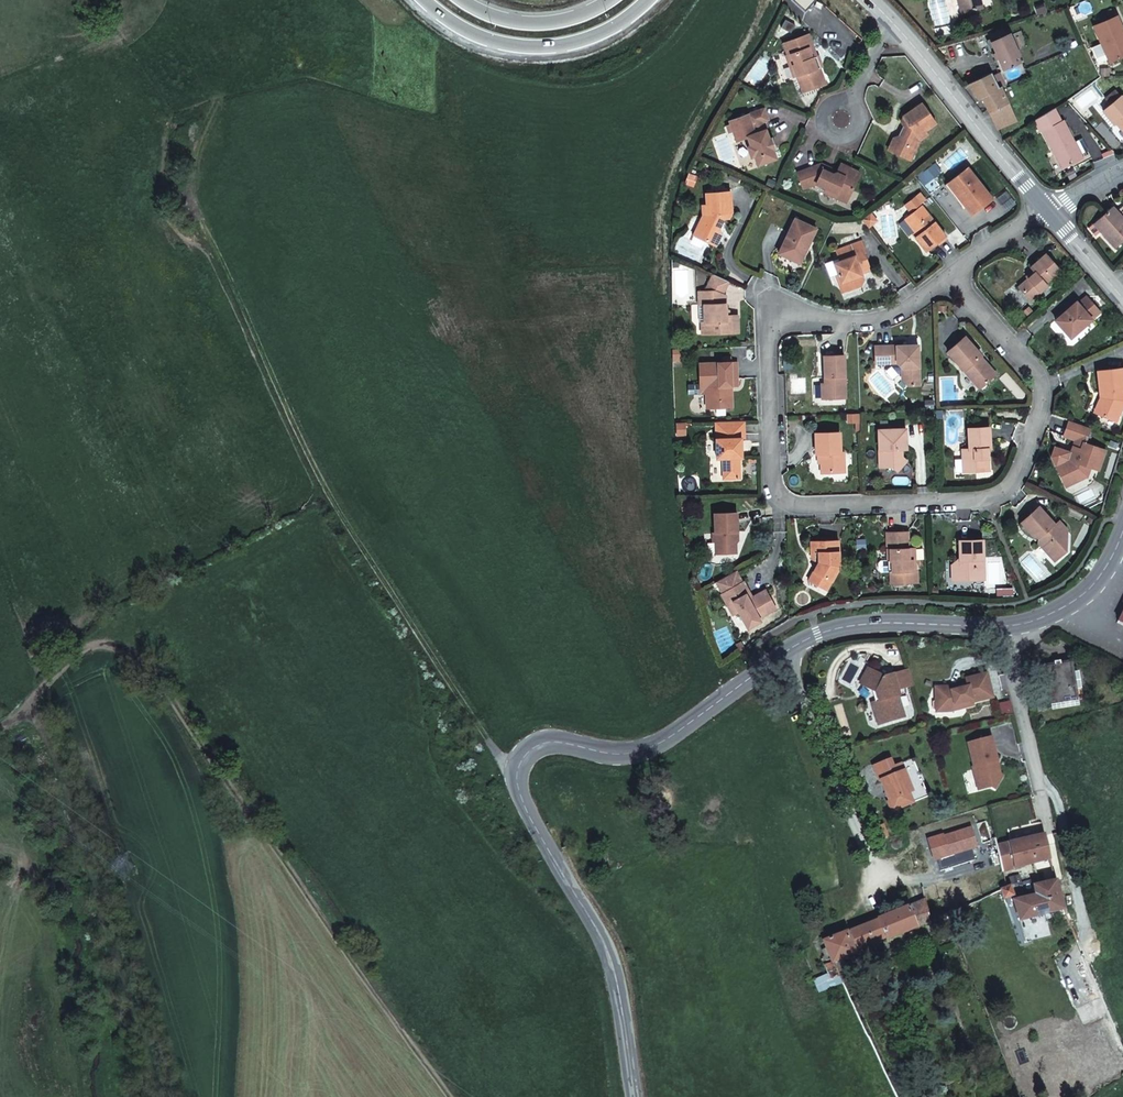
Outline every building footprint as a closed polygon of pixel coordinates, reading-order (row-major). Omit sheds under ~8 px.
[(967,11),(982,7),(981,0),(964,0),(967,11)] [(1098,16),(1101,23),(1113,18),(1110,11),(1098,16)] [(1122,55),(1122,38),(1122,36),(1122,25),(1122,24),(1120,25),(1117,17),(1113,18),(1101,23),(1094,26),(1110,61),(1122,55)] [(820,67),(821,66),(817,55),(813,57),(809,46),(812,45),(808,34),(784,42),(788,54),(786,55),(790,66),(794,64),(798,75),(804,91),(826,83),(820,67)] [(1008,34),(991,42),(1003,69),(1020,61),(1008,34)] [(793,76),(798,75),(794,64),(790,66),(793,76)] [(989,73),(968,84),(978,99),(982,97),(998,128),(1028,115),(1019,101),(1009,105),(1001,88),(998,89),(991,77),(989,73)] [(1001,88),(1006,85),(999,73),(991,77),(998,89),(1001,88)] [(1106,100),(1111,105),(1120,98),(1116,92),(1106,100)] [(1111,105),(1104,112),(1114,125),(1118,122),(1122,129),(1122,99),(1121,97),(1120,98),(1111,105)] [(902,136),(899,137),(892,151),(911,160),(920,140),(929,134),(926,131),(936,123),(922,103),(903,116),(905,119),(901,122),(906,129),(902,136)] [(776,158),(773,149),(772,146),(770,147),(767,141),(770,140),(769,139),(766,129),(763,130),(760,122),(768,119),(764,108),(730,121),(731,125),(727,126),(729,132),(733,130),(737,141),(747,137),(751,146),(748,147),(751,157),(755,156),(758,165),(776,158)] [(1040,131),(1060,121),(1053,108),(1035,120),(1040,131)] [(1061,123),(1060,121),(1040,131),(1042,133),(1044,132),(1061,123)] [(1049,139),(1059,159),(1058,159),(1064,169),(1083,160),(1081,155),(1088,152),(1082,140),(1075,143),(1063,122),(1061,123),(1044,132),(1048,140),(1049,139)] [(772,146),(773,149),(777,148),(773,137),(769,139),(770,140),(767,141),(770,147),(772,146)] [(892,151),(899,137),(894,137),(888,149),(892,151)] [(835,192),(833,196),(845,202),(853,187),(851,186),(853,181),(856,180),(860,172),(841,163),(837,172),(832,173),(823,168),(824,165),(821,163),(797,172),(803,188),(816,183),(826,187),(835,192)] [(930,179),(941,171),(935,163),(924,171),(930,179)] [(968,166),(951,179),(963,195),(960,197),(972,213),(992,197),(968,166)] [(963,195),(951,179),(945,184),(957,200),(960,197),(963,195)] [(824,191),(833,196),(835,192),(826,187),(824,191)] [(693,235),(711,244),(719,229),(717,224),(720,218),(728,217),(728,212),(732,212),(730,190),(705,192),(706,204),(702,204),(703,213),(693,235)] [(917,234),(914,236),(926,251),(945,236),(921,205),(905,218),(915,231),(917,234)] [(1097,222),(1106,233),(1104,235),(1116,249),(1122,242),(1122,219),(1113,207),(1097,222)] [(794,253),(802,256),(815,228),(794,218),(778,252),(791,258),(794,253)] [(1106,233),(1097,222),(1094,224),(1104,235),(1106,233)] [(719,229),(711,244),(715,246),(720,234),(719,229)] [(836,250),(840,260),(843,270),(837,272),(844,290),(860,284),(863,279),(860,270),(869,267),(863,252),(865,251),(861,240),(836,250)] [(799,262),(802,256),(794,253),(791,258),(799,262)] [(1045,283),(1060,269),(1046,253),(1030,267),(1034,272),(1018,286),(1030,300),(1047,285),(1045,283)] [(843,270),(840,260),(833,262),(837,272),(843,270)] [(728,281),(713,274),(705,291),(698,291),(698,306),(703,306),(703,323),(701,323),(701,334),(738,332),(737,314),(726,315),(725,295),(722,294),(728,281)] [(1078,302),(1077,301),(1056,319),(1071,336),(1100,311),(1086,295),(1078,302)] [(986,364),(980,358),(982,356),(965,336),(948,351),(981,388),(996,374),(987,363),(986,364)] [(912,353),(919,353),(919,344),(909,345),(912,348),(912,353)] [(920,385),(919,353),(912,353),(912,348),(909,345),(875,346),(875,363),(897,362),(902,368),(902,380),(908,385),(920,385)] [(681,349),(672,349),(672,361),(682,361),(681,349)] [(827,381),(825,383),(825,398),(846,397),(844,355),(824,356),(824,377),(827,377),(827,381)] [(699,363),(700,387),(705,387),(705,393),(706,407),(731,406),(731,391),(728,391),(728,386),(737,386),(737,362),(699,363)] [(1099,401),(1103,405),(1099,414),(1116,421),(1122,405),(1122,367),(1098,370),(1100,390),(1103,390),(1104,395),(1101,395),(1099,401)] [(1103,405),(1099,401),(1094,412),(1099,414),(1103,405)] [(1085,442),(1090,427),(1069,420),(1064,435),(1075,439),(1068,458),(1062,462),(1072,482),(1087,474),(1090,466),(1098,469),(1106,450),(1085,442)] [(744,421),(715,422),(716,459),(722,459),(723,479),(740,479),(740,457),(740,450),(742,450),(741,438),(745,438),(744,421)] [(685,423),(677,423),(677,436),(686,436),(685,423)] [(901,440),(906,440),(906,428),(879,429),(880,466),(891,466),(896,470),(906,460),(902,456),(902,449),(901,440)] [(987,471),(987,456),(982,456),(982,450),(986,450),(990,449),(989,428),(967,429),(968,450),(962,450),(963,472),(987,471)] [(816,454),(817,454),(820,454),(821,463),(821,473),(844,472),(843,453),(840,453),(840,432),(816,432),(816,454)] [(1065,486),(1072,482),(1062,462),(1055,466),(1065,486)] [(690,500),(680,500),(681,510),(691,510),(690,500)] [(1040,541),(1049,552),(1053,549),(1059,556),(1067,550),(1067,542),(1062,542),(1062,535),(1068,531),(1060,521),(1055,525),(1039,506),(1022,521),(1035,537),(1039,536),(1042,534),(1044,538),(1040,541)] [(736,552),(736,530),(738,530),(737,512),(714,513),(716,553),(736,552)] [(887,532),(888,561),(890,561),(891,571),(891,583),(917,582),(917,570),(913,570),(912,560),(915,560),(915,548),(909,548),(908,531),(887,532)] [(952,564),(953,574),(963,574),(968,579),(984,579),(982,539),(960,540),(961,562),(958,564),(952,564)] [(810,541),(811,552),(818,552),(818,562),(813,572),(819,575),(815,583),(826,590),(839,565),(838,540),(810,541)] [(1053,549),(1049,552),(1055,560),(1059,556),(1053,549)] [(765,589),(752,596),(748,599),(746,594),(750,592),(744,582),(743,582),(736,570),(716,581),(723,593),(722,594),(732,614),(739,611),(747,627),(760,620),(758,617),(775,608),(765,589)] [(808,580),(815,583),(819,575),(813,572),(808,580)] [(1076,697),(1073,672),(1071,662),(1060,663),(1060,660),(1055,661),(1055,664),(1045,666),(1050,704),(1064,702),(1064,698),(1076,697)] [(914,685),(909,670),(885,678),(869,669),(860,684),(876,694),(879,703),(872,705),(879,726),(905,718),(898,697),(900,696),(898,690),(914,685)] [(1079,671),(1073,672),(1076,697),(1082,696),(1079,671)] [(937,687),(938,701),(941,701),(941,712),(951,711),(974,705),(973,703),(993,698),(987,674),(967,679),(968,683),(969,687),(954,691),(953,687),(937,687)] [(968,683),(953,687),(954,691),(969,687),(968,683)] [(41,732),(38,724),(32,726),(34,734),(41,732)] [(969,742),(975,766),(972,767),(978,789),(988,787),(993,790),(1001,778),(996,772),(993,762),(998,760),(992,736),(969,742)] [(884,778),(892,798),(888,800),(892,810),(914,801),(910,792),(913,791),(902,763),(894,766),(891,759),(874,766),(880,780),(884,778)] [(1050,858),(1045,834),(1039,835),(1009,842),(1014,868),(1050,858)] [(1003,871),(997,844),(995,837),(953,847),(958,867),(962,883),(1003,871)] [(1014,868),(1009,842),(997,844),(1003,871),(1014,868)] [(915,855),(920,876),(958,867),(953,847),(915,855)] [(1019,919),(1063,908),(1055,880),(1033,885),(1034,893),(1013,899),(1019,919)] [(1002,889),(1005,898),(1014,895),(1010,886),(1002,889)] [(886,940),(931,921),(925,898),(877,918),(877,920),(850,931),(857,949),(885,937),(886,940)] [(954,930),(948,913),(934,919),(938,929),(940,928),(942,934),(954,930)] [(855,950),(847,932),(847,931),(824,940),(826,947),(823,949),(825,954),(828,953),(830,958),(832,962),(834,961),(842,958),(856,952),(855,950)] [(855,950),(857,949),(850,931),(847,932),(855,950)] [(823,961),(830,958),(828,953),(825,954),(821,956),(823,961)] [(819,992),(844,982),(838,969),(834,961),(832,962),(830,958),(823,961),(827,972),(814,979),(819,992)] [(845,966),(842,958),(834,961),(838,969),(845,966)]
